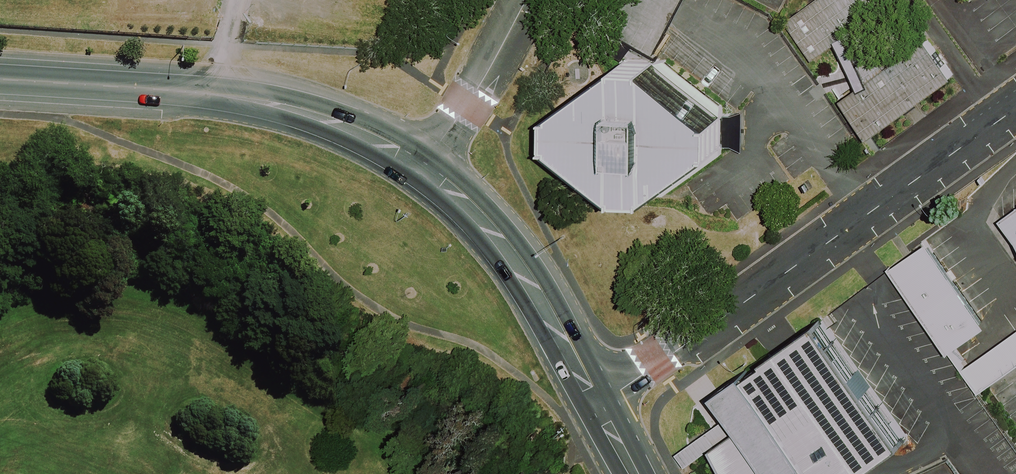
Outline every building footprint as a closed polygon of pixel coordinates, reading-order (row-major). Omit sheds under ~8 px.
[(626,55),(653,68),(688,0),(601,0),(597,7),(640,28),(626,55)] [(908,0),(829,0),(794,25),(824,67),(911,5),(908,0)] [(866,141),(950,78),(920,38),(836,101),(866,141)] [(631,56),(557,118),(556,151),(619,198),(659,198),(728,143),(732,114),(660,58),(631,56)] [(998,220),(1015,246),(1015,208),(998,220)] [(986,331),(928,245),(891,270),(949,356),(986,331)] [(866,377),(900,356),(902,360),(919,349),(907,329),(891,339),(884,328),(867,339),(863,333),(845,345),(866,377)] [(813,329),(720,392),(745,429),(717,448),(728,473),(856,473),(894,448),(813,329)] [(970,369),(985,391),(1015,370),(1015,338),(970,369)]
